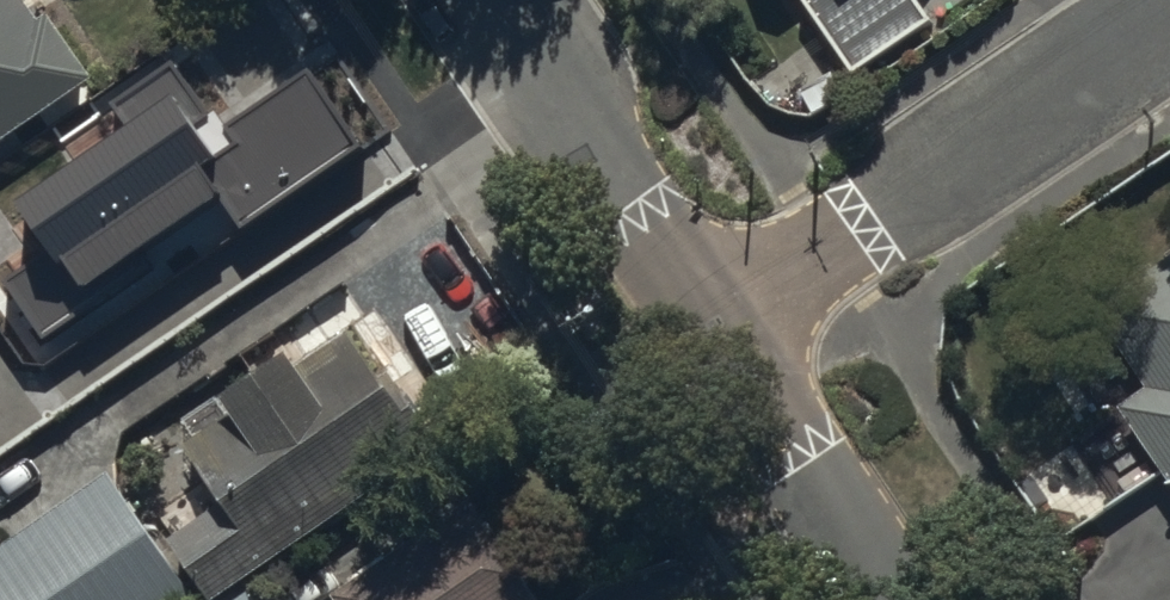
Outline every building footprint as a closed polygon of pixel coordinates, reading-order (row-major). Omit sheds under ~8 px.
[(101,80),(56,16),(48,22),(32,0),(0,0),(0,152),(101,80)] [(850,56),(926,5),(923,0),(812,0),(850,56)] [(0,229),(0,264),(31,308),(0,330),(0,337),(35,388),(66,366),(79,385),(259,260),(170,132),(118,168),(108,153),(0,229)] [(1169,479),(1169,252),(1106,294),(1154,368),(1114,394),(1169,479)] [(218,599),(220,599),(446,449),(394,371),(387,375),(359,334),(307,368),(301,359),(232,404),(236,410),(186,443),(226,503),(176,537),(218,599)] [(0,547),(0,599),(193,599),(199,596),(113,470),(0,547)] [(478,500),(339,595),(342,599),(547,599),(478,500)]
